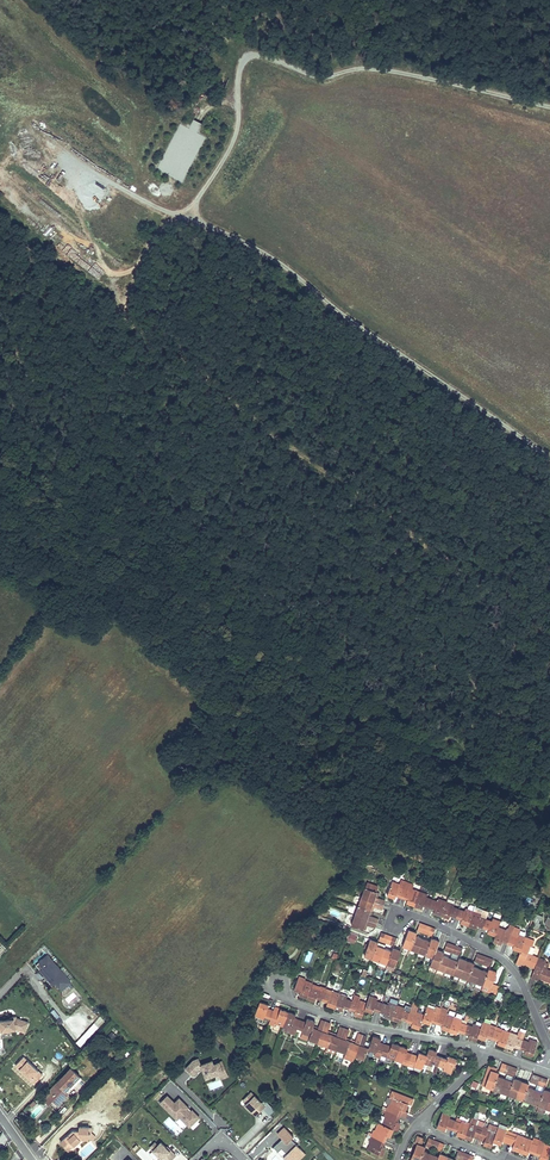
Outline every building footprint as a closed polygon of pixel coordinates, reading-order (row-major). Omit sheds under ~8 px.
[(192,119),(188,130),(198,133),(202,123),(192,119)] [(102,283),(107,276),(88,262),(86,265),(95,272),(93,275),(102,283)] [(468,871),(466,877),(472,879),(474,873),(468,871)] [(402,898),(407,883),(407,882),(401,880),(400,884),(392,881),(387,896),(395,899),(396,895),(398,896),(402,898)] [(406,903),(414,906),(419,891),(412,889),(413,885),(407,883),(402,898),(406,899),(408,900),(406,903)] [(374,902),(384,905),(386,900),(378,898),(376,897),(377,892),(365,888),(362,897),(374,902)] [(425,906),(429,907),(432,899),(426,897),(427,894),(419,891),(414,906),(422,909),(423,905),(425,906)] [(382,910),(382,909),(384,905),(374,902),(362,897),(358,906),(371,911),(372,906),(374,907),(382,910)] [(433,913),(441,916),(446,901),(439,898),(437,901),(432,899),(429,907),(433,909),(434,909),(433,913)] [(452,916),(456,917),(459,909),(453,907),(454,904),(446,901),(441,916),(449,918),(450,915),(452,916)] [(371,916),(369,915),(371,911),(358,906),(355,916),(367,920),(377,924),(378,919),(379,919),(371,916)] [(479,926),(483,927),(486,919),(488,912),(475,907),(474,911),(468,926),(476,929),(477,925),(479,926)] [(460,923),(468,926),(474,911),(466,908),(465,911),(459,909),(456,917),(459,919),(462,920),(460,923)] [(537,930),(542,917),(535,914),(530,927),(537,930)] [(375,928),(377,924),(367,920),(355,916),(352,925),(364,929),(365,925),(367,925),(375,928)] [(498,927),(499,927),(501,921),(493,918),(492,921),(486,919),(483,927),(487,929),(488,929),(487,933),(495,936),(498,927)] [(511,935),(514,927),(510,926),(509,928),(506,929),(506,930),(498,927),(495,936),(493,941),(501,944),(502,941),(504,942),(508,943),(511,935)] [(354,943),(358,936),(350,933),(346,939),(354,943)] [(404,947),(410,949),(415,936),(408,933),(407,934),(402,946),(404,947)] [(512,949),(520,952),(526,937),(518,934),(517,937),(511,935),(508,943),(513,946),(512,949)] [(410,949),(417,952),(423,939),(415,936),(410,949)] [(535,948),(532,947),(534,940),(526,937),(520,952),(516,964),(520,966),(523,967),(524,964),(535,968),(539,958),(532,955),(535,948)] [(417,952),(425,955),(430,942),(423,939),(417,952)] [(376,942),(370,940),(364,956),(372,959),(377,946),(378,942),(376,942)] [(435,953),(436,950),(438,945),(430,942),(425,955),(433,958),(435,953)] [(372,959),(380,962),(384,949),(377,946),(372,959)] [(380,962),(387,965),(392,951),(384,949),(380,962)] [(387,965),(395,967),(400,954),(392,951),(387,965)] [(430,966),(438,969),(443,956),(435,953),(433,958),(430,966)] [(48,955),(36,965),(40,970),(43,968),(50,975),(51,975),(52,976),(51,977),(56,983),(62,990),(68,985),(71,989),(73,987),(70,983),(71,982),(48,955)] [(438,969),(445,972),(450,958),(443,956),(438,969)] [(445,972),(453,974),(457,961),(450,958),(445,972)] [(544,963),(545,960),(539,958),(535,968),(531,978),(535,979),(537,975),(539,976),(538,978),(539,979),(549,983),(549,970),(547,969),(549,964),(544,963)] [(453,974),(460,977),(465,964),(457,961),(453,974)] [(460,977),(468,980),(473,967),(465,964),(460,977)] [(468,980),(475,983),(480,969),(473,967),(468,980)] [(43,968),(40,970),(53,985),(56,983),(51,977),(52,976),(51,975),(50,975),(43,968)] [(475,983),(483,986),(488,972),(480,969),(475,983)] [(483,986),(491,988),(497,972),(494,971),(489,969),(488,972),(483,986)] [(299,995),(307,998),(312,984),(313,983),(305,980),(305,979),(299,976),(294,990),(295,990),(298,992),(300,992),(299,995)] [(316,998),(322,1000),(325,991),(319,989),(320,986),(312,984),(307,998),(315,1001),(316,998)] [(327,1005),(334,1008),(339,993),(332,990),(331,993),(325,991),(322,1000),(326,1001),(328,1002),(327,1005)] [(345,1008),(349,1009),(352,1001),(346,999),(347,996),(339,993),(334,1008),(342,1011),(343,1008),(345,1008)] [(375,1010),(379,1011),(382,1003),(377,1001),(378,998),(370,995),(369,998),(367,1003),(364,1010),(372,1013),(373,1009),(375,1010)] [(384,1017),(392,1019),(397,1005),(396,1005),(398,1000),(391,998),(389,1002),(388,1005),(382,1003),(379,1011),(383,1013),(385,1013),(384,1017)] [(362,1017),(364,1010),(367,1003),(359,1000),(358,1003),(352,1001),(349,1009),(353,1011),(355,1011),(354,1015),(362,1017)] [(264,1017),(271,1019),(273,1010),(268,1008),(269,1005),(261,1002),(256,1016),(256,1017),(254,1021),(262,1024),(263,1019),(264,1017)] [(403,1020),(407,1021),(409,1012),(404,1010),(405,1008),(397,1005),(392,1019),(400,1022),(401,1019),(403,1020)] [(431,1021),(436,1023),(439,1015),(434,1012),(435,1009),(427,1007),(424,1015),(422,1021),(430,1024),(431,1021)] [(275,1024),(283,1026),(288,1012),(280,1009),(279,1012),(277,1012),(273,1010),(271,1019),(276,1021),(275,1024)] [(292,1027),(297,1029),(300,1020),(296,1019),(295,1018),(296,1015),(288,1012),(283,1026),(291,1029),(292,1027)] [(419,1029),(422,1021),(424,1015),(416,1012),(415,1014),(409,1012),(407,1021),(410,1022),(412,1023),(411,1026),(419,1029)] [(441,1028),(449,1031),(454,1016),(446,1014),(445,1017),(439,1015),(436,1023),(440,1024),(442,1025),(441,1028)] [(458,1031),(464,1033),(467,1024),(461,1022),(462,1019),(454,1016),(449,1031),(457,1034),(458,1031)] [(0,1021),(0,1032),(1,1032),(15,1030),(16,1030),(24,1033),(28,1023),(17,1019),(16,1019),(12,1020),(0,1021)] [(313,1028),(314,1026),(315,1022),(307,1019),(306,1022),(300,1020),(297,1029),(303,1030),(302,1033),(310,1036),(313,1028)] [(309,1040),(318,1043),(326,1021),(321,1020),(318,1028),(318,1030),(313,1028),(310,1036),(309,1040)] [(327,1033),(328,1031),(331,1023),(326,1021),(318,1043),(327,1047),(331,1035),(327,1033)] [(82,1047),(98,1026),(93,1022),(77,1044),(82,1047)] [(487,1036),(493,1038),(495,1030),(490,1028),(490,1025),(483,1022),(481,1027),(478,1037),(486,1040),(487,1036)] [(476,1041),(478,1037),(481,1027),(473,1024),(472,1026),(467,1024),(464,1033),(468,1034),(469,1035),(468,1038),(476,1041)] [(291,1029),(283,1026),(281,1031),(295,1035),(297,1029),(292,1027),(291,1029)] [(336,1050),(341,1038),(344,1028),(340,1027),(337,1034),(336,1036),(331,1035),(327,1047),(328,1047),(326,1051),(334,1054),(336,1050)] [(345,1040),(346,1038),(349,1030),(344,1028),(341,1038),(336,1050),(345,1053),(350,1041),(345,1040)] [(497,1044),(505,1046),(510,1032),(502,1029),(501,1032),(495,1030),(493,1038),(496,1040),(498,1040),(497,1044)] [(516,1047),(520,1048),(523,1040),(517,1038),(518,1035),(510,1032),(505,1046),(513,1049),(514,1046),(516,1047)] [(355,1057),(359,1044),(363,1035),(358,1033),(355,1041),(354,1043),(350,1041),(345,1053),(344,1058),(353,1061),(355,1057)] [(364,1047),(365,1045),(367,1036),(363,1035),(359,1044),(355,1057),(364,1060),(368,1050),(369,1048),(364,1047)] [(377,1051),(382,1053),(385,1044),(381,1043),(380,1042),(381,1039),(373,1036),(369,1046),(369,1048),(368,1050),(375,1053),(376,1053),(377,1051)] [(524,1053),(533,1056),(538,1042),(529,1039),(529,1042),(523,1040),(520,1048),(524,1049),(526,1050),(524,1053)] [(392,1059),(394,1060),(400,1046),(392,1043),(391,1046),(385,1044),(382,1053),(388,1054),(385,1061),(391,1063),(392,1059)] [(403,1060),(409,1062),(412,1054),(408,1053),(407,1052),(408,1049),(400,1046),(394,1060),(402,1063),(403,1060)] [(433,1064),(439,1066),(441,1057),(437,1056),(436,1055),(437,1052),(429,1049),(427,1055),(426,1056),(427,1056),(424,1063),(432,1066),(433,1064)] [(382,1053),(377,1051),(376,1053),(375,1053),(374,1056),(380,1059),(382,1053)] [(427,1056),(426,1056),(427,1055),(419,1053),(418,1056),(416,1055),(412,1054),(409,1062),(415,1065),(414,1067),(422,1070),(424,1063),(427,1056)] [(124,1058),(119,1054),(115,1059),(119,1063),(124,1058)] [(456,1061),(456,1059),(448,1056),(447,1059),(445,1058),(441,1057),(439,1066),(444,1068),(443,1070),(451,1073),(453,1067),(457,1068),(459,1062),(456,1061)] [(15,1066),(34,1084),(42,1076),(23,1057),(15,1066)] [(199,1060),(193,1062),(185,1070),(193,1077),(199,1071),(202,1069),(206,1079),(217,1075),(226,1072),(222,1062),(219,1064),(217,1059),(211,1061),(212,1062),(201,1066),(199,1060)] [(491,1070),(496,1072),(497,1069),(489,1066),(482,1086),(485,1087),(491,1070)] [(65,1092),(80,1077),(71,1068),(42,1098),(48,1105),(52,1101),(57,1105),(68,1094),(65,1092)] [(498,1076),(499,1073),(496,1072),(491,1070),(485,1087),(493,1090),(498,1076)] [(219,1081),(228,1077),(226,1072),(217,1075),(219,1081)] [(493,1090),(500,1092),(505,1079),(498,1076),(493,1090)] [(68,1094),(82,1079),(80,1077),(65,1092),(68,1094)] [(500,1092),(508,1095),(512,1082),(505,1079),(500,1092)] [(508,1095),(515,1098),(520,1084),(512,1082),(508,1095)] [(109,1084),(91,1102),(99,1109),(112,1096),(114,1099),(119,1094),(109,1084)] [(515,1098),(523,1101),(528,1087),(520,1084),(515,1098)] [(538,1106),(542,1092),(544,1089),(545,1088),(541,1086),(537,1085),(535,1090),(531,1103),(538,1106)] [(523,1101),(531,1103),(535,1090),(528,1087),(523,1101)] [(549,1096),(549,1092),(546,1090),(544,1089),(542,1092),(538,1106),(539,1106),(537,1111),(543,1113),(545,1108),(546,1109),(549,1096)] [(413,1099),(392,1091),(390,1098),(393,1099),(390,1105),(389,1104),(386,1110),(399,1116),(402,1110),(405,1111),(408,1104),(411,1105),(413,1099)] [(262,1110),(269,1116),(275,1110),(265,1100),(261,1103),(251,1092),(242,1100),(246,1104),(253,1111),(251,1112),(255,1117),(260,1112),(258,1111),(261,1109),(262,1110)] [(190,1127),(199,1117),(192,1110),(192,1111),(190,1112),(187,1109),(188,1108),(179,1099),(175,1103),(167,1095),(160,1102),(177,1119),(180,1117),(190,1127)] [(101,1112),(114,1099),(112,1096),(99,1109),(101,1112)] [(244,1105),(251,1112),(253,1111),(246,1104),(244,1105)] [(399,1116),(386,1110),(384,1116),(385,1117),(382,1124),(393,1129),(397,1130),(401,1123),(397,1121),(398,1119),(399,1116)] [(446,1127),(452,1129),(455,1120),(449,1118),(450,1116),(442,1113),(437,1127),(445,1130),(446,1127)] [(456,1134),(464,1137),(469,1123),(462,1120),(457,1118),(456,1121),(455,1120),(452,1129),(456,1130),(458,1131),(456,1134)] [(479,1139),(482,1130),(483,1128),(484,1124),(485,1123),(479,1121),(477,1126),(475,1125),(477,1120),(472,1118),(471,1119),(469,1123),(464,1137),(472,1140),(473,1137),(479,1139)] [(387,1135),(390,1136),(393,1129),(382,1124),(378,1123),(375,1130),(374,1130),(372,1133),(368,1132),(368,1134),(385,1141),(387,1135)] [(499,1124),(498,1128),(496,1132),(496,1133),(493,1141),(493,1142),(501,1145),(502,1141),(503,1142),(508,1143),(511,1135),(505,1133),(506,1130),(507,1126),(499,1124)] [(70,1149),(80,1139),(90,1140),(90,1134),(89,1134),(89,1127),(79,1127),(79,1132),(73,1131),(60,1142),(65,1147),(67,1146),(70,1149)] [(285,1128),(278,1135),(282,1139),(284,1141),(279,1146),(277,1144),(273,1147),(278,1152),(281,1149),(286,1154),(283,1157),(286,1159),(298,1159),(305,1154),(291,1139),(293,1137),(285,1128)] [(493,1141),(496,1133),(488,1130),(487,1133),(482,1130),(479,1139),(484,1141),(483,1144),(491,1147),(493,1142),(493,1141)] [(385,1148),(382,1147),(385,1141),(368,1134),(367,1137),(370,1138),(369,1142),(370,1143),(367,1150),(382,1156),(385,1148)] [(511,1135),(508,1143),(513,1145),(512,1149),(520,1152),(525,1137),(517,1134),(516,1137),(511,1135)] [(424,1138),(418,1136),(415,1144),(417,1145),(418,1144),(421,1146),(424,1138)] [(529,1151),(534,1153),(539,1140),(533,1138),(533,1140),(525,1137),(520,1152),(527,1154),(529,1151)] [(545,1144),(545,1142),(539,1140),(534,1153),(540,1156),(539,1159),(542,1159),(547,1159),(549,1153),(549,1146),(545,1144)] [(169,1159),(170,1159),(175,1155),(171,1150),(170,1151),(166,1147),(161,1142),(158,1145),(155,1142),(149,1147),(162,1159),(165,1156),(169,1159)] [(424,1150),(425,1147),(424,1147),(423,1147),(421,1146),(418,1144),(417,1145),(415,1150),(413,1149),(412,1152),(414,1153),(411,1159),(420,1159),(424,1151),(424,1150)] [(431,1154),(424,1151),(420,1159),(429,1159),(431,1154)]
